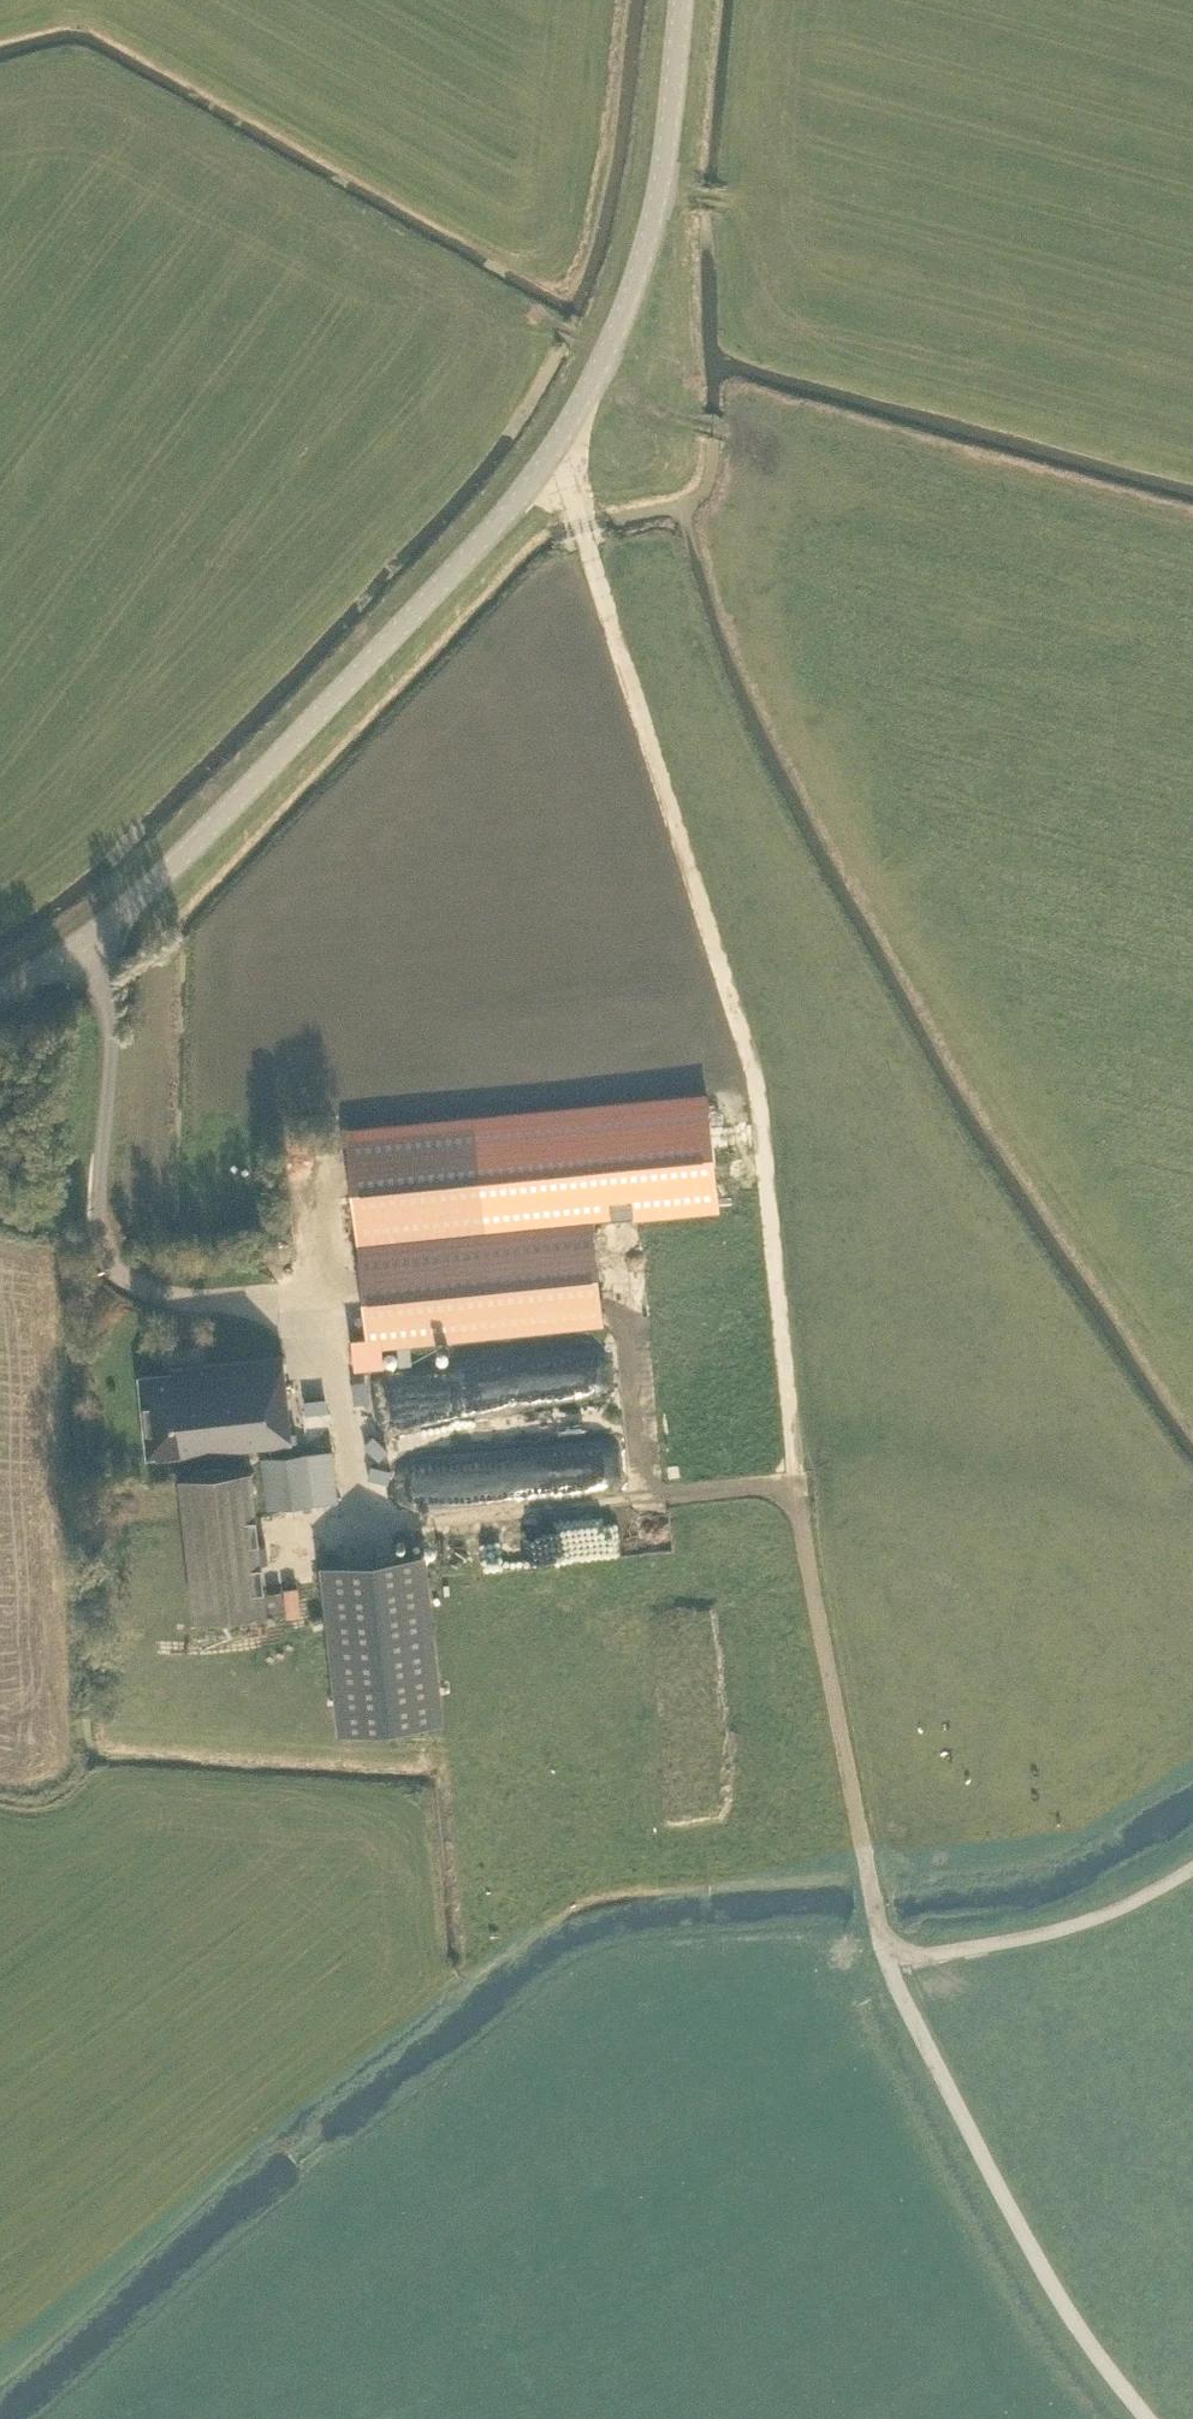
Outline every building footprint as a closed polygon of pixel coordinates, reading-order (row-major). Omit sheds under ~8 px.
[(347,1134),(359,1242),(369,1345),(603,1321),(592,1218),(485,1229),(474,1121),(347,1134)] [(171,1367),(172,1371),(141,1375),(149,1453),(156,1452),(156,1457),(293,1442),(284,1355),(171,1367)] [(308,1450),(261,1455),(268,1507),(314,1502),(308,1450)] [(179,1475),(195,1620),(269,1612),(253,1468),(179,1475)] [(440,1718),(422,1550),(326,1561),(344,1729),(440,1718)] [(311,1622),(325,1620),(321,1591),(307,1593),(311,1622)]
